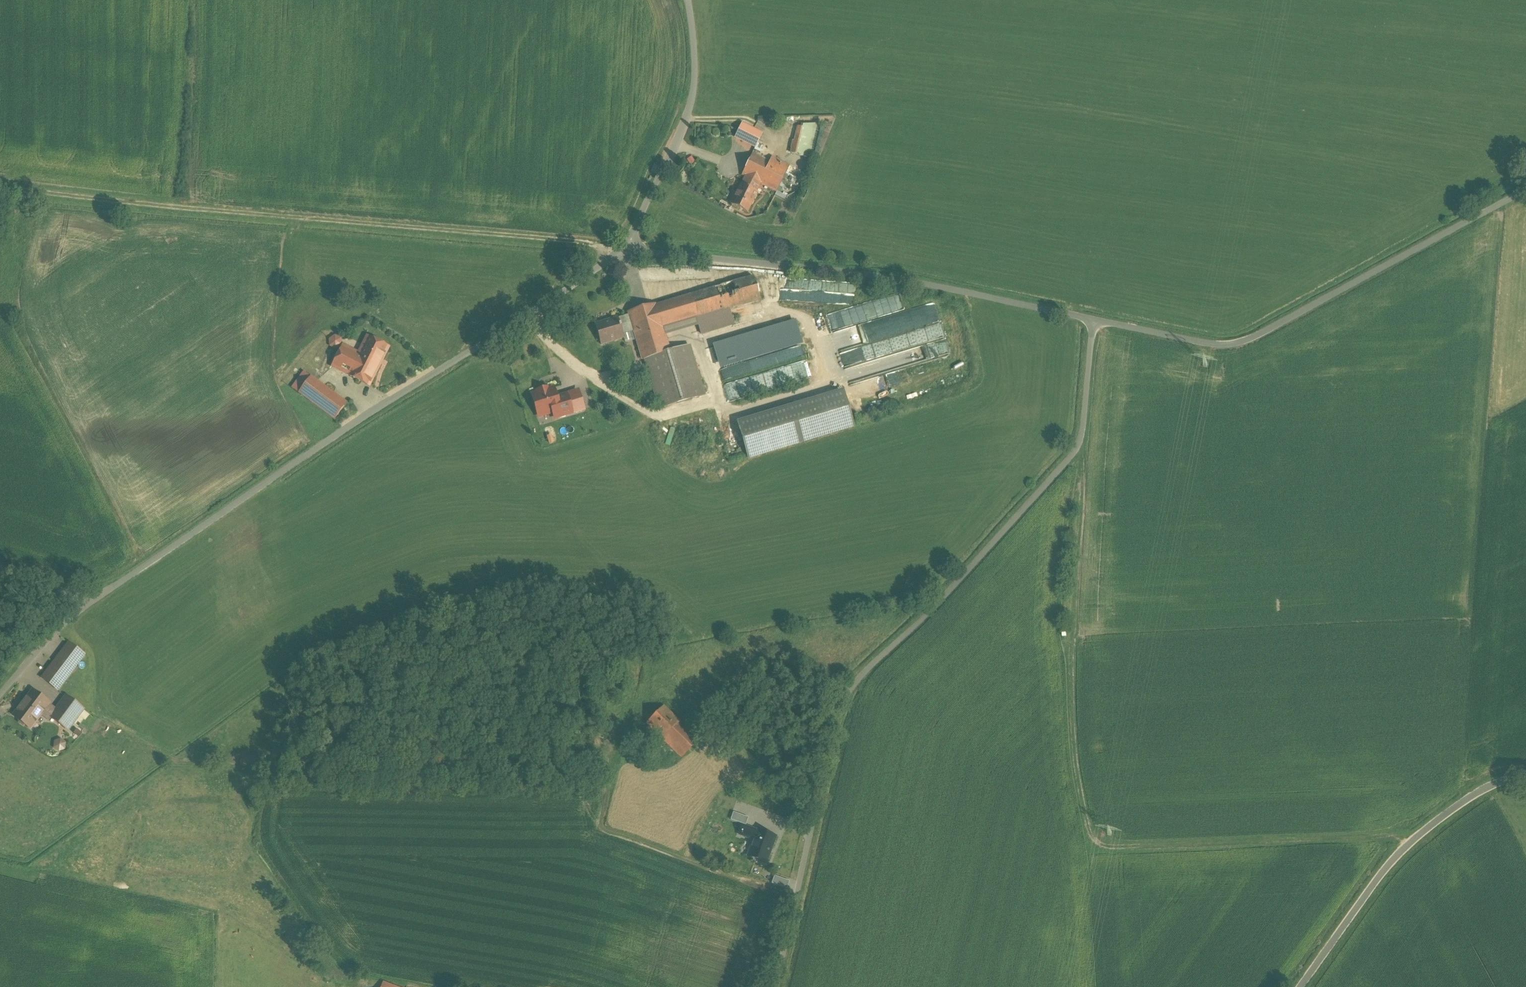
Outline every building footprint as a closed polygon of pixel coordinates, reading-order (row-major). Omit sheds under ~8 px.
[(741,123),(733,140),(754,150),(762,134),(741,123)] [(809,129),(795,126),(788,155),(802,158),(809,129)] [(790,170),(752,154),(728,203),(749,215),(762,188),(779,195),(790,170)] [(754,276),(627,315),(635,342),(642,365),(670,357),(664,337),(702,325),(705,335),(734,326),(730,312),(762,303),(754,276)] [(800,301),(801,291),(790,290),(790,300),(800,301)] [(866,305),(820,317),(824,334),(832,332),(831,330),(874,319),(887,315),(885,309),(876,311),(875,307),(867,309),(866,305)] [(627,315),(595,325),(602,348),(625,341),(628,345),(635,342),(627,315)] [(794,321),(712,344),(719,370),(802,345),(794,321)] [(848,382),(949,357),(941,326),(929,328),(933,341),(910,347),(906,334),(863,345),(865,355),(854,358),(855,364),(844,367),(848,382)] [(336,349),(342,339),(334,334),(328,344),(336,349)] [(341,342),(329,367),(370,389),(391,348),(366,336),(358,350),(341,342)] [(642,365),(656,410),(707,395),(694,349),(670,357),(642,365)] [(349,402),(304,370),(291,389),(334,423),(349,402)] [(893,372),(881,376),(885,386),(896,381),(893,372)] [(556,386),(529,394),(536,419),(551,415),(553,421),(586,412),(580,391),(559,397),(556,386)] [(843,389),(735,422),(745,460),(856,425),(843,389)] [(68,642),(38,679),(59,695),(88,657),(68,642)] [(31,690),(10,716),(31,733),(42,718),(52,704),(31,690)] [(87,711),(65,696),(57,707),(52,704),(42,718),(68,736),(87,711)] [(664,703),(642,724),(679,762),(701,741),(664,703)] [(54,742),(56,751),(66,749),(64,740),(54,742)] [(733,811),(730,819),(746,825),(749,817),(733,811)] [(777,837),(741,825),(736,839),(750,844),(746,858),(767,866),(777,837)]
